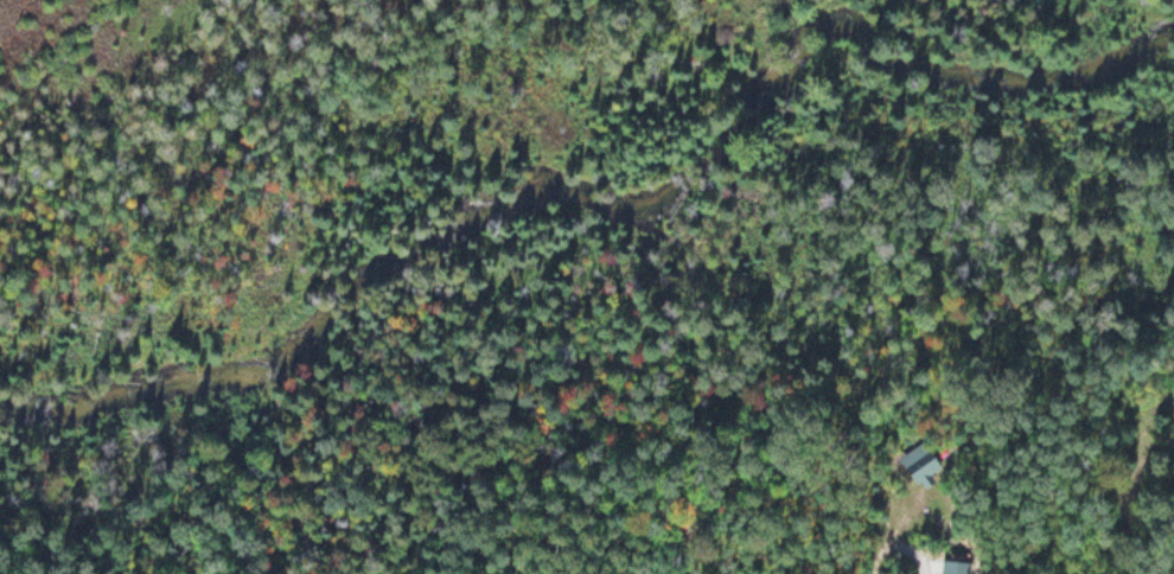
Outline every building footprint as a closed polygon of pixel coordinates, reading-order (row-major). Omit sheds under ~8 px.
[(898,459),(916,484),(940,467),(923,442),(898,459)]
